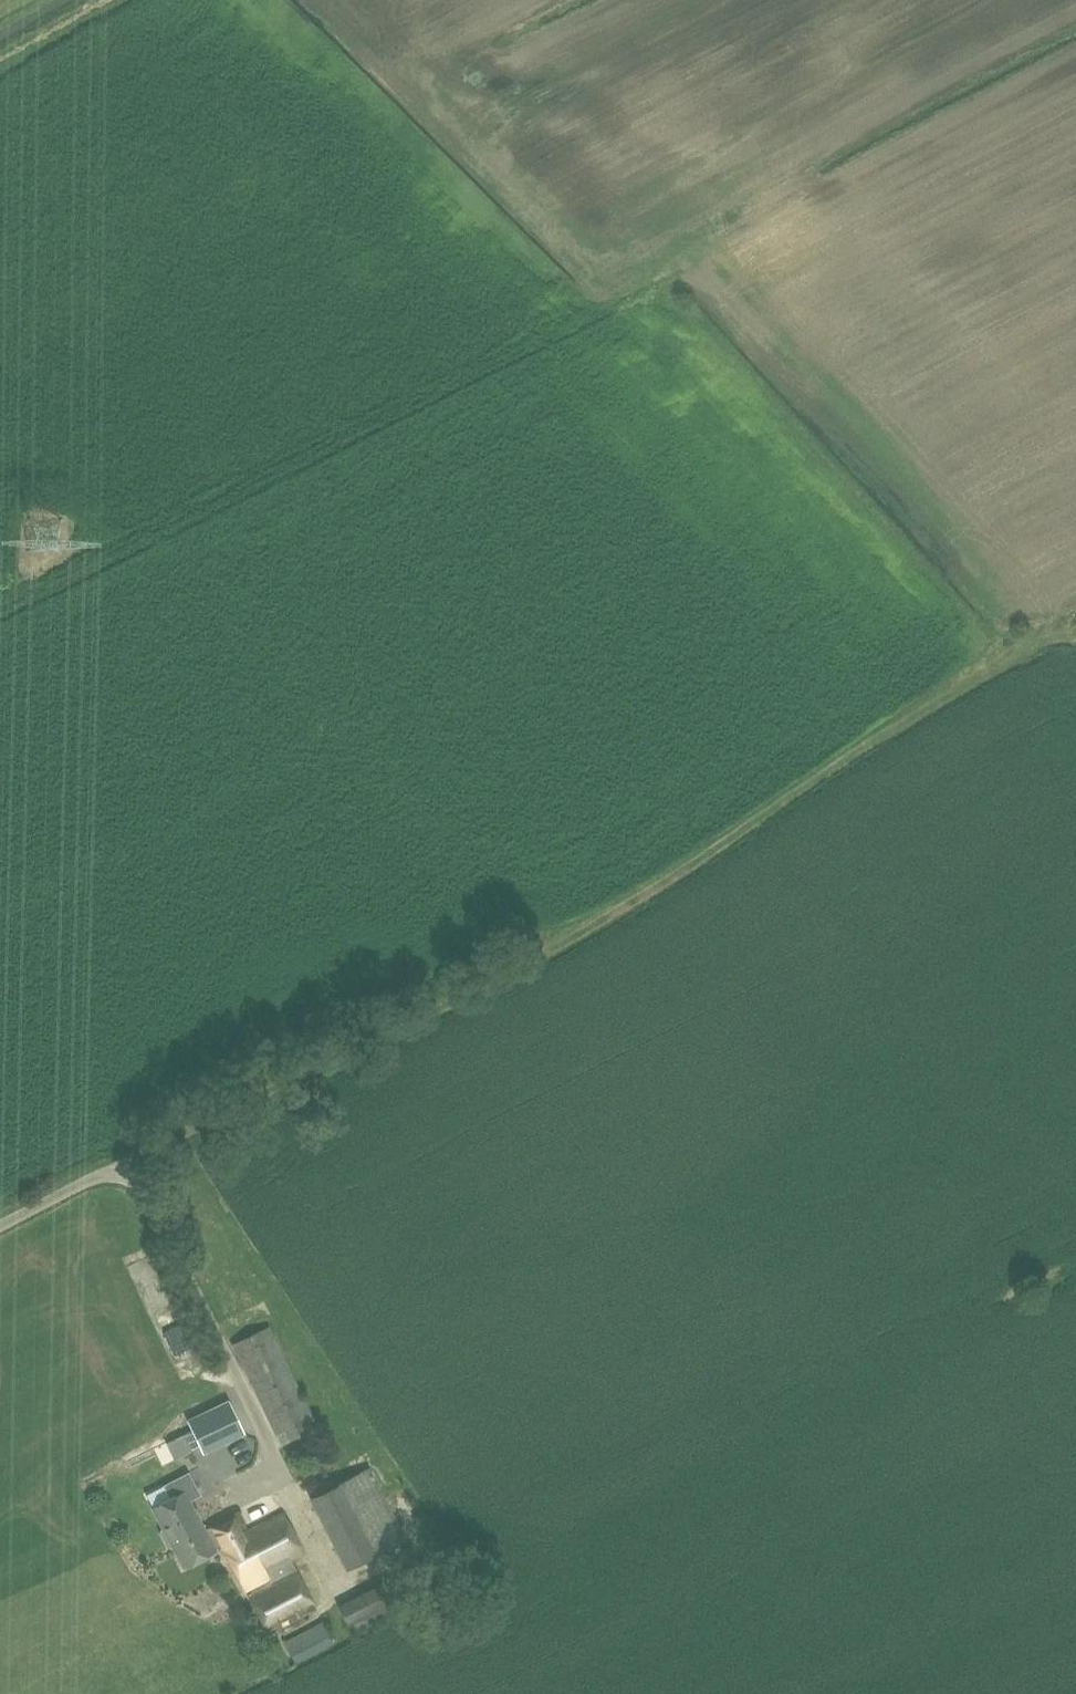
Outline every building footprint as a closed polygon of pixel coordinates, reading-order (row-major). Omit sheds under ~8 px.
[(282,1446),(318,1429),(270,1328),(234,1344),(282,1446)] [(226,1402),(187,1422),(200,1450),(240,1430),(226,1402)] [(308,1462),(306,1466),(308,1470),(312,1472),(317,1470),(318,1466),(317,1461),(312,1460),(308,1462)] [(348,1569),(405,1541),(368,1470),(312,1498),(348,1569)] [(161,1533),(164,1540),(199,1523),(188,1502),(200,1496),(188,1472),(163,1486),(170,1500),(152,1509),(163,1529),(161,1533)] [(212,1528),(214,1530),(220,1543),(243,1586),(291,1560),(303,1553),(282,1513),(242,1534),(233,1517),(212,1528)] [(205,1535),(199,1523),(164,1540),(168,1546),(172,1547),(183,1568),(214,1551),(212,1547),(220,1543),(214,1530),(205,1535)] [(316,1608),(291,1560),(243,1586),(268,1634),(316,1608)] [(340,1606),(351,1630),(404,1605),(393,1580),(340,1606)] [(323,1623),(285,1643),(296,1663),(333,1645),(323,1623)]
